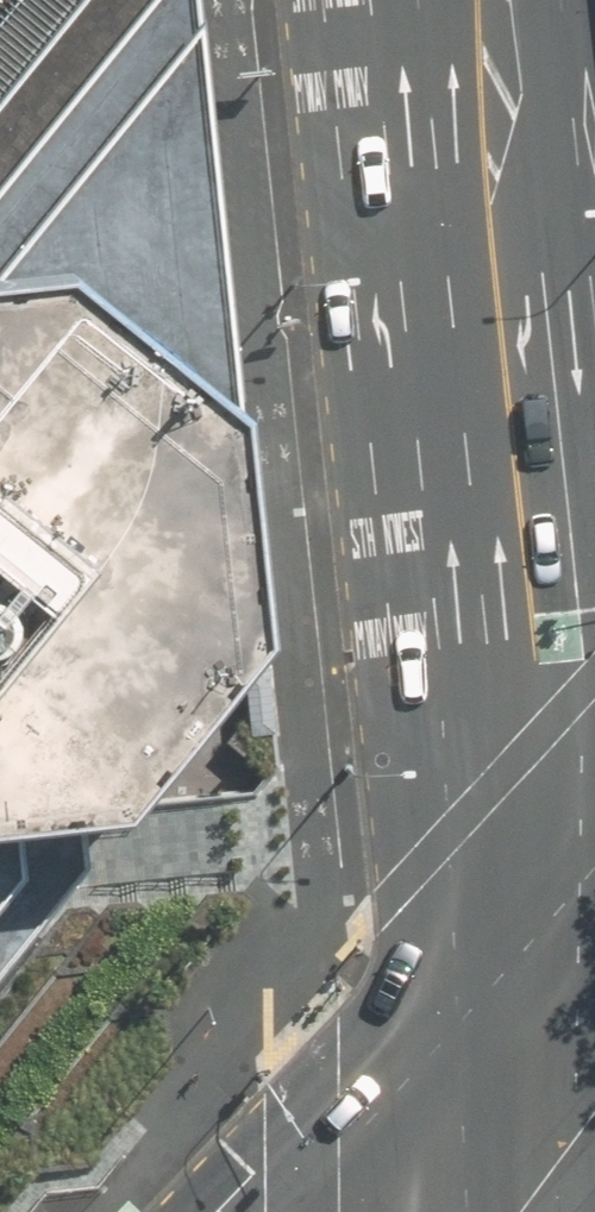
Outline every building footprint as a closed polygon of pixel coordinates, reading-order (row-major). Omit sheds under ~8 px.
[(199,0),(83,0),(0,100),(0,953),(77,857),(76,843),(72,807),(125,803),(266,634),(241,402),(199,0)]
